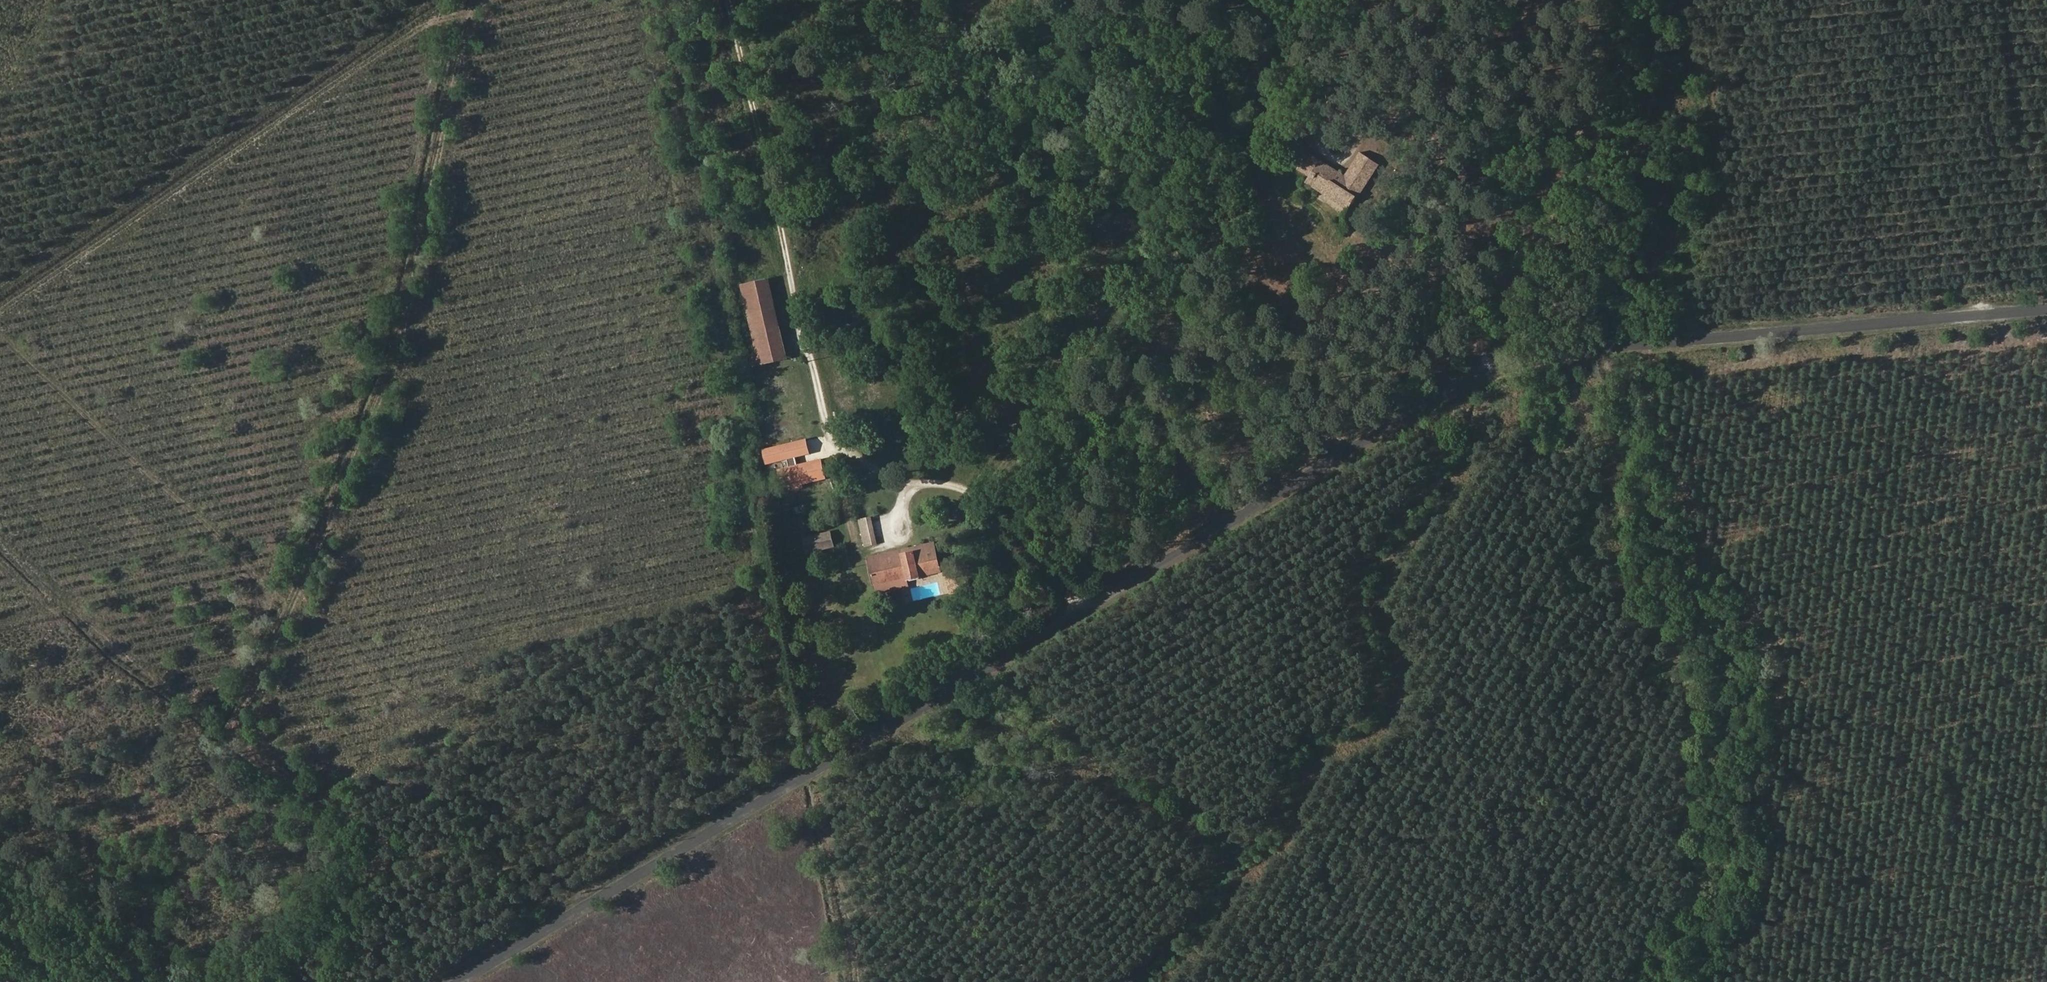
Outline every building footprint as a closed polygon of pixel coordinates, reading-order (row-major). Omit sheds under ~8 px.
[(1359,152),(1344,176),(1306,152),(1296,169),(1309,177),(1305,183),(1347,210),(1356,196),(1358,197),(1378,165),(1359,152)] [(768,280),(740,286),(755,352),(758,364),(786,358),(768,280)] [(747,355),(750,366),(758,364),(755,352),(747,355)] [(787,452),(784,442),(757,450),(759,458),(787,452)] [(825,478),(820,459),(785,467),(790,486),(825,478)] [(861,517),(864,545),(877,543),(873,515),(861,517)] [(833,546),(829,533),(804,539),(808,552),(833,546)] [(880,559),(879,554),(865,557),(871,583),(906,575),(907,579),(938,571),(931,543),(920,545),(921,549),(880,559)] [(920,545),(879,554),(880,559),(921,549),(920,545)] [(874,593),(908,586),(907,579),(906,575),(871,583),(874,593)]
